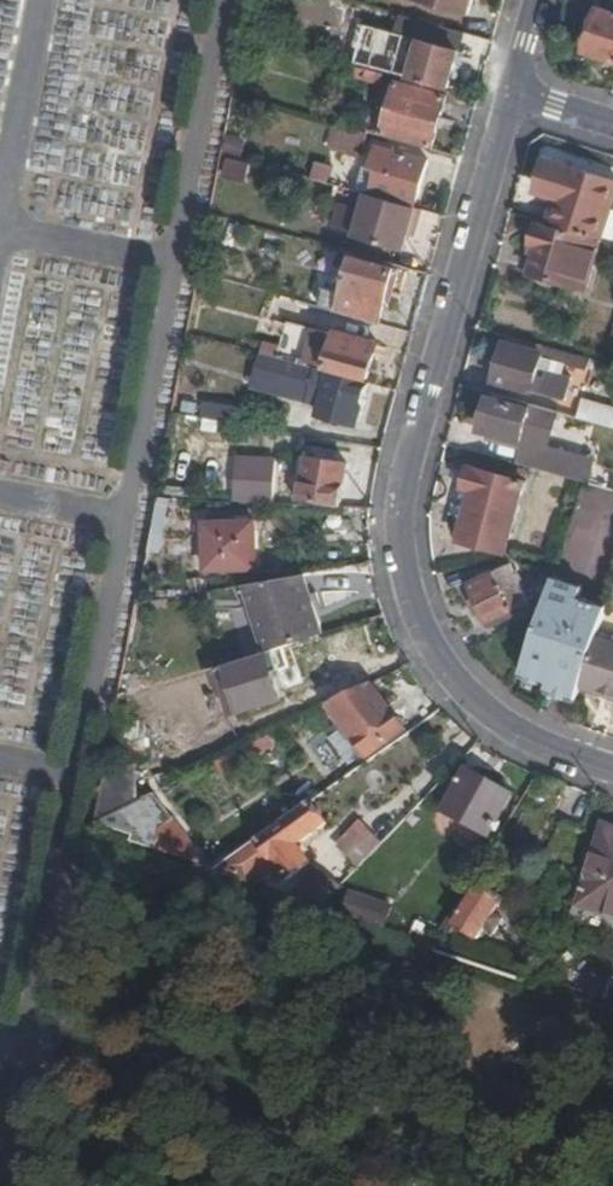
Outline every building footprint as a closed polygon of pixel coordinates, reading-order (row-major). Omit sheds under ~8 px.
[(471,0),(420,0),(467,13),(471,0)] [(612,61),(612,13),(598,9),(585,51),(612,61)] [(464,33),(398,14),(393,33),(397,34),(388,74),(408,79),(409,76),(447,86),(457,51),(459,52),(464,33)] [(363,78),(365,70),(353,66),(351,75),(363,78)] [(382,74),(365,70),(363,78),(380,83),(382,74)] [(383,125),(381,132),(431,146),(445,96),(395,81),(383,125)] [(360,155),(366,132),(331,122),(324,147),(360,155)] [(378,168),(372,191),(415,202),(426,159),(377,146),(371,167),(378,168)] [(222,177),(246,183),(251,163),(227,157),(222,177)] [(546,160),(534,195),(555,203),(549,222),(601,239),(612,202),(612,182),(546,160)] [(358,187),(372,191),(378,168),(371,167),(364,165),(358,187)] [(415,227),(420,208),(363,193),(352,236),(403,249),(409,225),(415,227)] [(579,238),(536,225),(530,244),(537,247),(529,274),(566,284),(579,238)] [(325,289),(320,306),(378,322),(387,289),(391,291),(396,271),(393,270),(393,269),(352,256),(345,281),(352,283),(349,295),(325,289)] [(366,377),(376,343),(336,331),(334,337),(286,324),(278,352),(326,364),(326,366),(366,377)] [(584,370),(587,361),(542,349),(541,353),(503,342),(493,380),(554,398),(558,384),(555,383),(560,364),(584,370)] [(365,382),(260,352),(250,384),(278,391),(283,373),(323,384),(315,414),(352,425),(365,382)] [(517,464),(574,480),(580,459),(548,449),(557,417),(489,397),(481,423),(490,425),(488,431),(490,431),(487,442),(520,450),(517,464)] [(204,398),(200,416),(236,423),(240,406),(204,398)] [(581,402),(577,418),(612,428),(612,411),(581,402)] [(23,457),(113,462),(116,414),(104,413),(103,435),(78,434),(79,414),(8,410),(6,452),(23,453),(23,457)] [(303,475),(306,457),(297,456),(294,474),(303,475)] [(294,498),(338,506),(345,463),(306,457),(303,475),(302,486),(296,485),(294,498)] [(244,466),(242,499),(268,501),(271,468),(244,466)] [(522,481),(468,467),(462,488),(471,491),(458,539),(503,551),(522,481)] [(598,571),(599,555),(612,556),(612,491),(574,488),(569,570),(598,571)] [(254,521),(204,521),(207,567),(255,566),(254,521)] [(504,566),(468,582),(488,625),(524,608),(504,566)] [(260,650),(273,647),(320,632),(303,576),(242,588),(260,650)] [(578,596),(549,586),(520,672),(550,683),(575,608),(578,596)] [(603,617),(575,608),(550,683),(549,690),(576,699),(579,689),(596,639),(603,617)] [(596,639),(579,689),(612,700),(612,645),(596,639)] [(260,650),(145,685),(151,705),(185,694),(183,689),(218,678),(228,711),(278,697),(270,669),(278,667),(273,647),(260,650)] [(23,721),(29,682),(0,678),(0,717),(23,721)] [(388,715),(367,686),(356,692),(328,706),(366,758),(403,731),(390,713),(388,715)] [(125,692),(117,695),(114,707),(126,706),(125,692)] [(268,735),(226,757),(233,770),(252,761),(249,757),(273,745),(268,735)] [(132,763),(103,769),(93,823),(135,801),(132,763)] [(486,837),(508,798),(466,774),(443,812),(486,837)] [(128,841),(193,863),(195,856),(151,793),(135,801),(93,823),(93,824),(130,835),(130,836),(128,841)] [(309,803),(214,870),(245,881),(263,868),(267,874),(277,867),(286,880),(307,865),(294,847),(325,825),(309,803)] [(358,867),(381,844),(357,822),(335,845),(358,867)] [(604,829),(577,908),(612,919),(612,832),(604,829)] [(290,893),(320,904),(335,887),(312,869),(290,893)] [(478,886),(471,882),(454,910),(461,915),(478,886)] [(461,915),(454,910),(445,924),(453,929),(456,927),(475,939),(481,930),(490,935),(499,921),(491,915),(500,900),(478,886),(461,915)] [(351,900),(346,914),(381,926),(385,912),(351,900)] [(418,923),(410,936),(431,943),(437,933),(418,923)] [(535,946),(537,947),(554,953),(551,960),(555,962),(552,970),(559,973),(558,975),(576,982),(590,945),(543,927),(535,946)] [(431,943),(410,936),(409,938),(427,949),(431,943)] [(452,937),(447,949),(481,960),(485,949),(452,937)] [(530,944),(523,959),(520,966),(528,970),(537,947),(535,946),(530,944)] [(520,966),(517,972),(526,975),(528,970),(520,966)] [(583,994),(604,1001),(608,986),(588,979),(583,994)]
